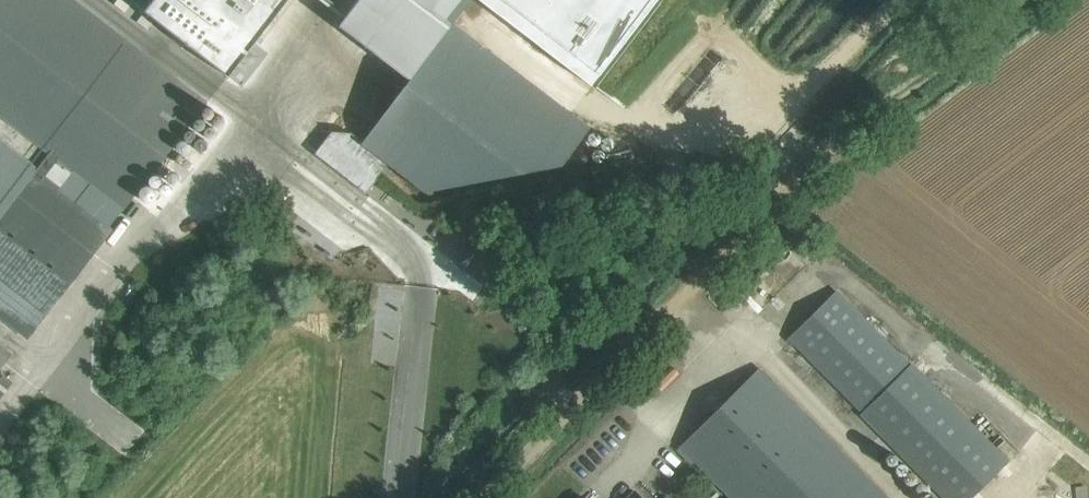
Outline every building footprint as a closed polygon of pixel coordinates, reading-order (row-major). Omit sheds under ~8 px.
[(25,336),(110,227),(61,189),(74,172),(123,210),(207,102),(75,0),(0,0),(0,115),(50,153),(37,171),(0,142),(0,317),(25,336)] [(228,74),(286,0),(131,0),(228,74)] [(318,136),(310,146),(337,168),(345,157),(318,136)] [(226,216),(213,221),(218,233),(230,227),(226,216)] [(837,291),(788,339),(791,343),(792,341),(862,410),(861,411),(947,497),(972,497),(1008,462),(909,363),(909,364),(837,291)] [(12,354),(0,344),(0,369),(12,354)] [(681,445),(734,497),(886,497),(758,368),(681,445)]
